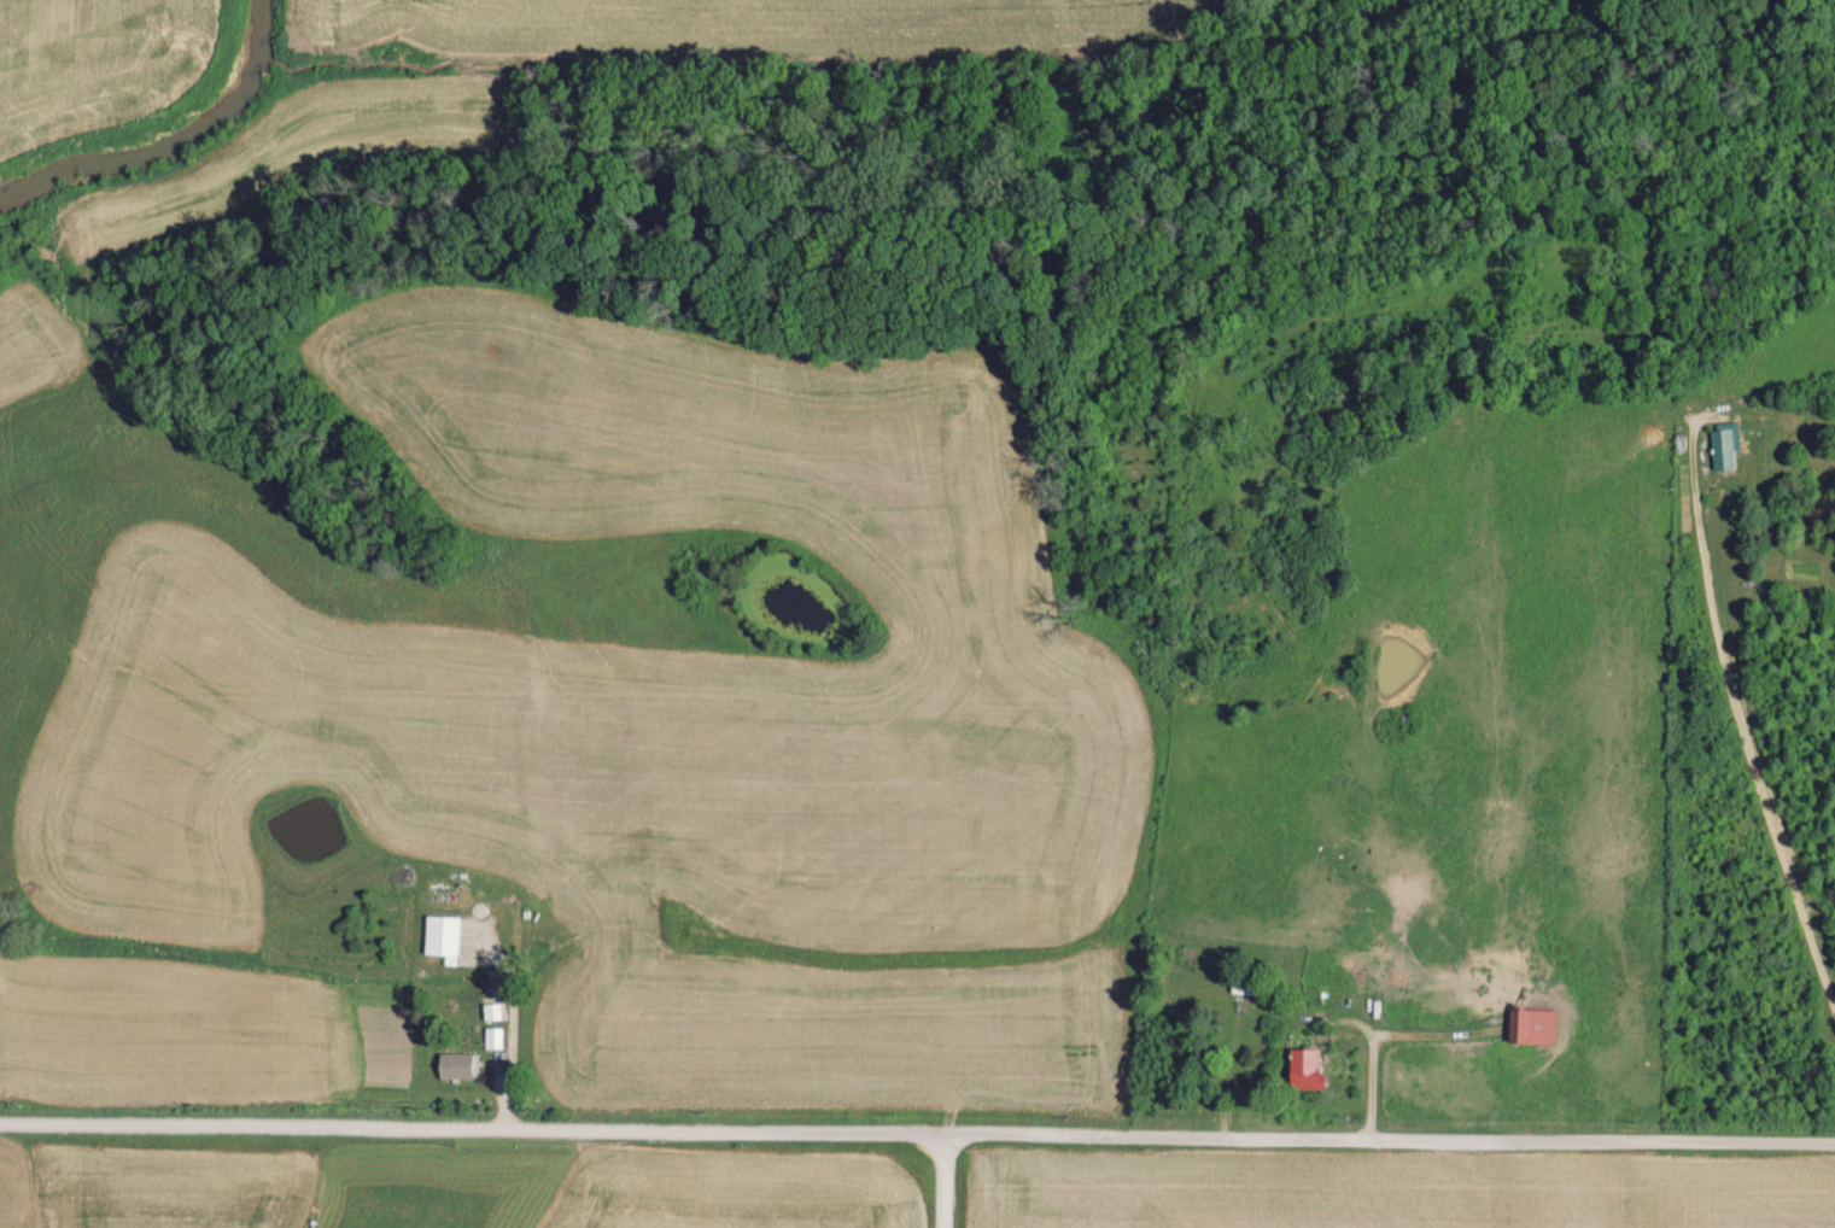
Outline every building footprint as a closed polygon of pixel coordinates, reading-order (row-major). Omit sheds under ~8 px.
[(1709,427),(1710,470),(1732,469),(1731,450),(1736,450),(1735,426),(1709,427)] [(455,965),(456,916),(423,915),(422,953),(442,954),(442,964),(455,965)] [(499,1018),(498,1002),(481,1003),(482,1019),(499,1018)] [(1554,1009),(1515,1007),(1514,1024),(1507,1024),(1507,1041),(1552,1043),(1554,1009)] [(501,1048),(500,1027),(483,1027),(483,1048),(501,1048)] [(1322,1073),(1315,1073),(1316,1048),(1287,1048),(1286,1087),(1322,1088),(1322,1073)] [(470,1052),(436,1053),(436,1078),(470,1077),(470,1052)]
